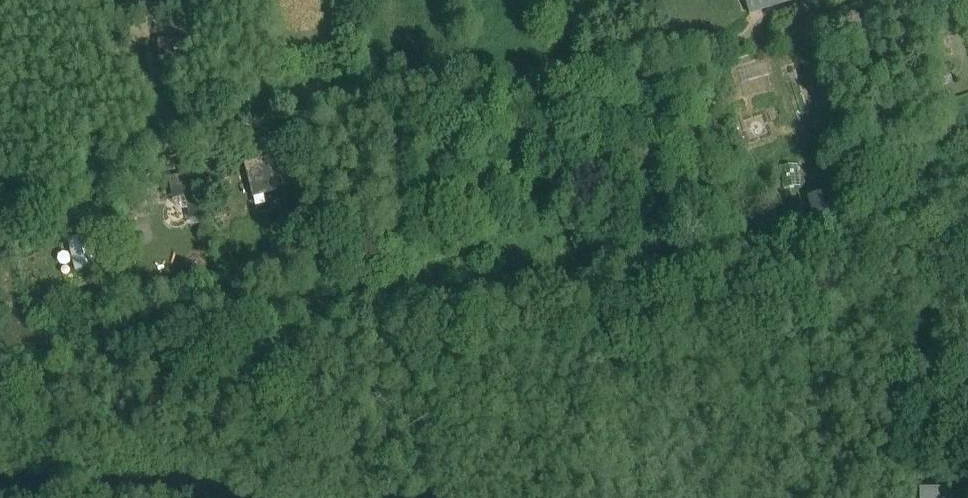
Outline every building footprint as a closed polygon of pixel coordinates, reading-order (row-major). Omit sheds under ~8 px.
[(792,0),(746,0),(750,13),(792,0)] [(160,41),(160,50),(187,51),(187,41),(160,41)] [(287,152),(275,155),(284,189),(295,186),(287,152)] [(254,197),(278,191),(269,156),(245,162),(254,197)] [(781,167),(784,189),(800,187),(798,165),(781,167)] [(169,176),(172,199),(187,197),(190,219),(208,217),(203,182),(191,184),(190,173),(169,176)] [(818,232),(843,225),(833,190),(809,197),(818,232)] [(223,210),(213,212),(215,220),(224,218),(223,210)] [(91,235),(69,240),(79,280),(100,275),(91,235)] [(946,490),(924,491),(924,497),(946,497),(946,490)]
